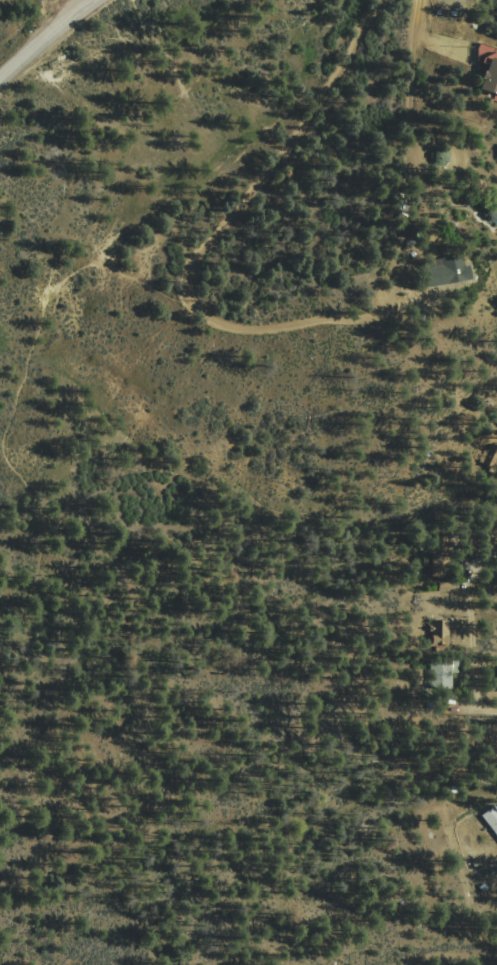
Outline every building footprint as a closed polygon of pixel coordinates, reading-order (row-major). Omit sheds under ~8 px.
[(496,91),(496,44),(484,41),(481,49),(481,60),(496,66),(488,89),(496,91)] [(444,257),(467,255),(470,267),(476,266),(479,279),(428,290),(425,269),(444,266),(444,257)] [(427,549),(426,588),(445,588),(445,581),(440,581),(441,550),(427,549)] [(445,618),(430,617),(429,640),(445,641),(445,618)] [(454,658),(430,658),(430,686),(448,686),(448,670),(454,670),(454,658)] [(491,802),(477,813),(496,839),(496,809),(491,802)]
